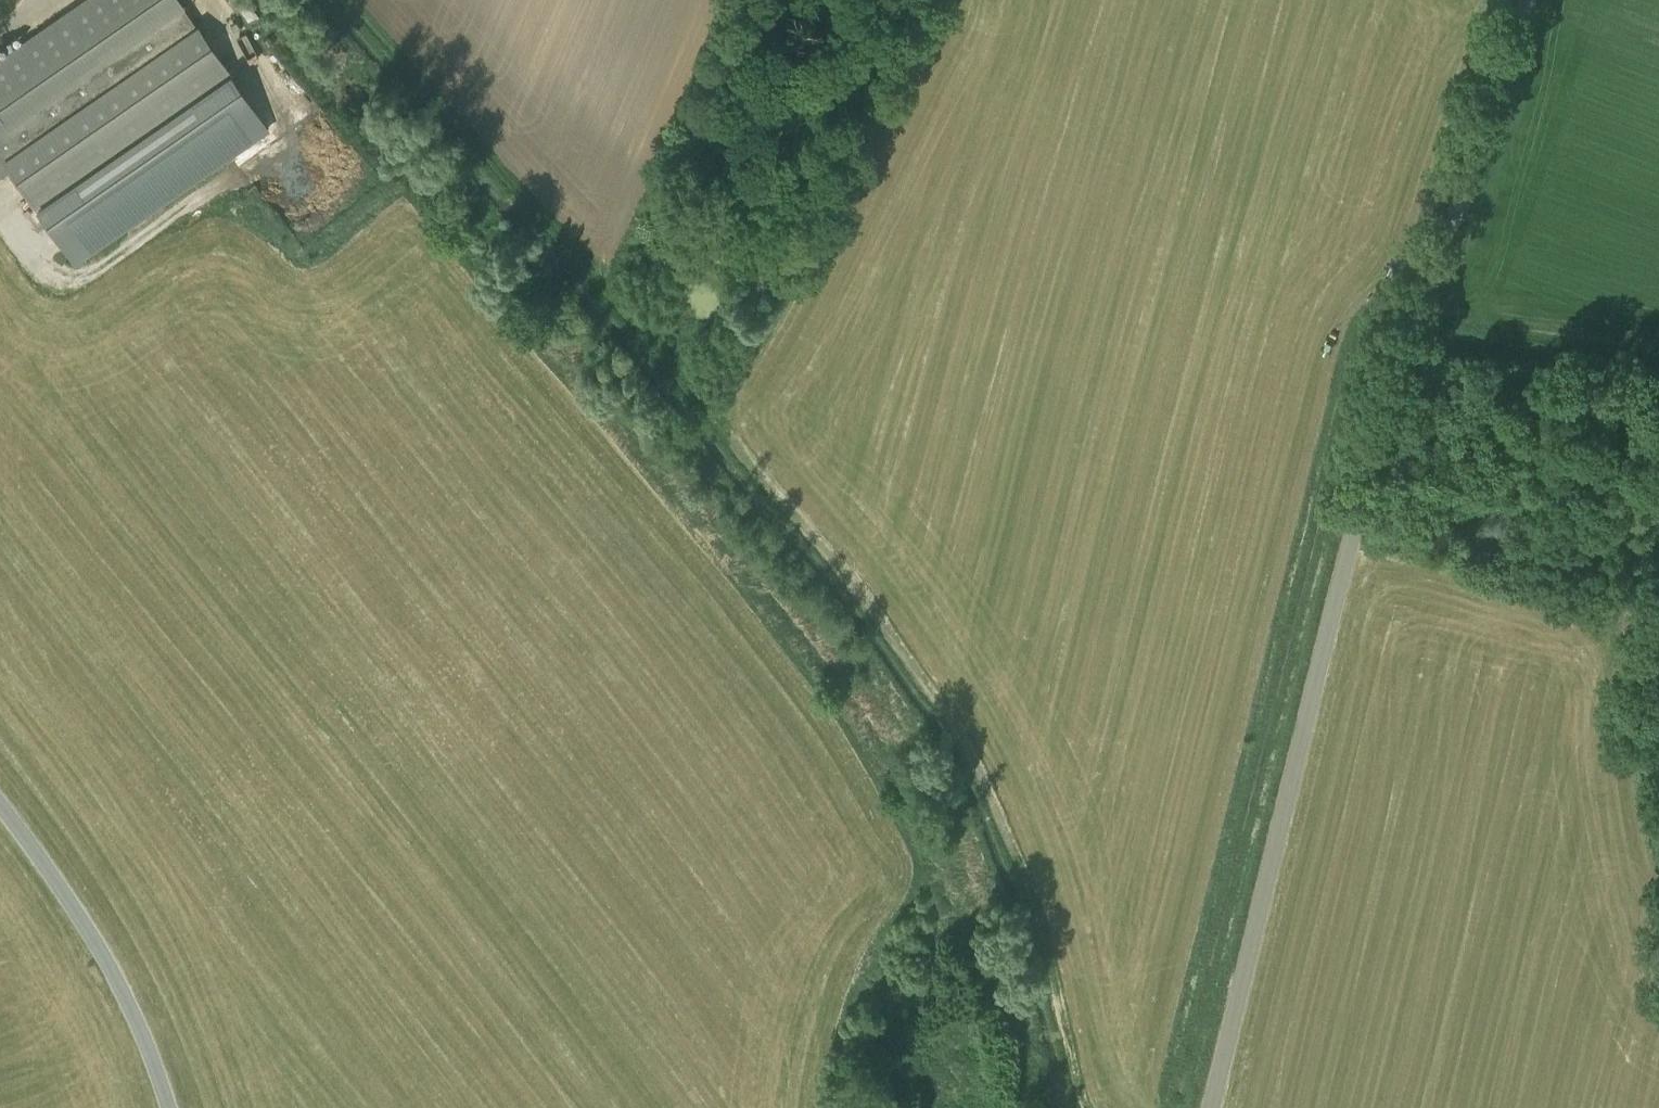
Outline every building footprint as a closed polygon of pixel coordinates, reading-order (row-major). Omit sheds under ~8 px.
[(9,170),(38,212),(233,77),(179,0),(82,0),(0,57),(0,176),(9,170)]
